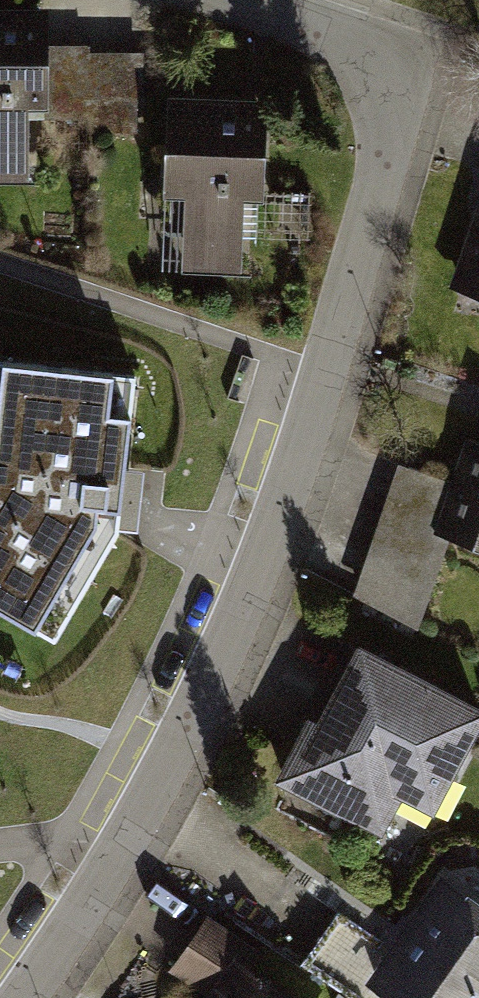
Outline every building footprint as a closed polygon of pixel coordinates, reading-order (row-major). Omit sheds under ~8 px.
[(0,5),(0,179),(30,179),(30,110),(46,110),(47,5),(0,5)] [(151,43),(70,42),(69,123),(150,124),(151,43)] [(265,100),(169,99),(169,197),(189,198),(189,273),(248,274),(248,204),(265,204),(265,100)] [(52,635),(120,525),(123,499),(136,379),(0,364),(0,604),(52,635)] [(478,553),(478,486),(459,546),(478,553)] [(444,854),(478,786),(478,698),(374,645),(304,782),(444,854)] [(396,997),(478,997),(478,893),(396,997)] [(262,963),(234,997),(306,997),(262,963)]
